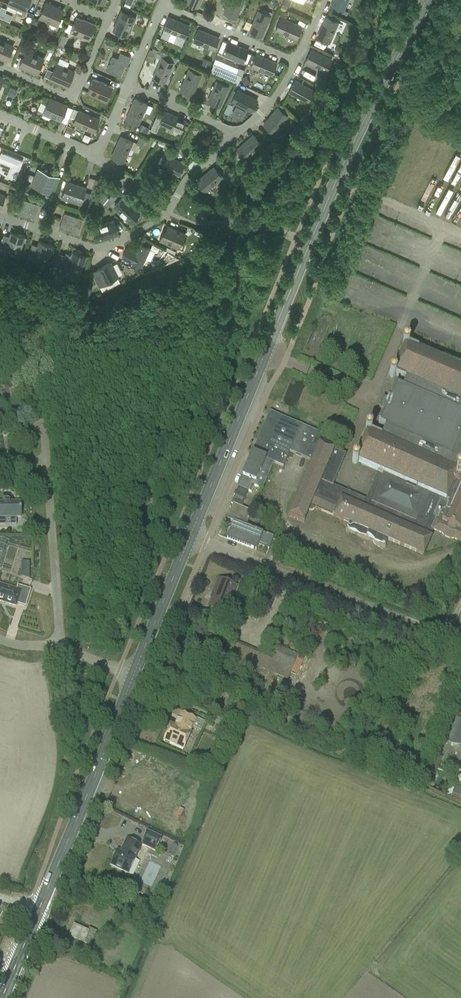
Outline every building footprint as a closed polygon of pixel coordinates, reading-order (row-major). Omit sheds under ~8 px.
[(30,0),(8,0),(7,3),(25,11),(30,0)] [(224,13),(236,18),(244,0),(229,0),(224,13)] [(331,5),(343,10),(347,0),(334,0),(331,5)] [(57,25),(63,10),(45,3),(39,17),(57,25)] [(0,12),(0,17),(5,19),(8,13),(9,12),(1,9),(0,12)] [(126,36),(135,17),(121,11),(113,30),(126,36)] [(270,16),(258,11),(249,31),(261,36),(270,16)] [(139,15),(137,21),(142,24),(145,18),(139,15)] [(70,32),(88,40),(95,24),(87,21),(86,21),(76,17),(70,32)] [(184,38),(189,26),(168,17),(163,29),(184,38)] [(326,17),(317,37),(329,43),(338,22),(326,17)] [(34,18),(31,23),(37,26),(40,20),(34,18)] [(296,38),(301,27),(280,18),(275,29),(296,38)] [(214,50),(219,38),(198,29),(193,41),(214,50)] [(61,35),(57,45),(63,47),(67,37),(61,35)] [(13,46),(0,41),(0,56),(1,56),(0,57),(7,60),(13,46)] [(222,53),(243,62),(248,50),(227,42),(222,53)] [(337,45),(334,52),(341,56),(344,49),(337,45)] [(149,49),(145,59),(152,62),(154,56),(161,59),(162,57),(164,53),(152,48),(151,50),(149,49)] [(331,60),(311,50),(305,61),(325,71),(331,60)] [(31,71),(37,74),(43,59),(26,51),(19,66),(27,69),(28,68),(32,69),(31,71)] [(128,63),(131,57),(120,52),(117,58),(112,56),(106,70),(120,76),(126,63),(128,63)] [(256,54),(251,66),(271,75),(276,63),(256,54)] [(161,59),(153,77),(164,83),(174,62),(170,61),(162,57),(161,59)] [(204,60),(202,66),(208,69),(211,62),(204,60)] [(335,62),(331,69),(336,71),(340,64),(335,62)] [(62,82),(61,84),(67,86),(74,72),(56,64),(53,71),(49,79),(58,82),(58,81),(62,82)] [(214,65),(210,73),(237,85),(241,77),(214,65)] [(47,69),(44,76),(49,79),(53,71),(47,69)] [(192,95),(201,74),(189,69),(180,90),(192,95)] [(319,77),(315,84),(322,87),(325,80),(319,77)] [(93,79),(87,93),(99,98),(100,95),(108,98),(112,87),(93,79)] [(295,80),(289,92),(309,102),(315,91),(295,80)] [(216,81),(208,102),(219,107),(228,86),(216,81)] [(9,88),(7,94),(12,97),(15,90),(10,87),(9,88)] [(237,90),(231,101),(251,111),(257,100),(237,90)] [(61,120),(67,106),(49,98),(43,113),(61,120)] [(126,119),(138,124),(147,104),(135,99),(126,119)] [(228,103),(220,118),(230,124),(231,124),(232,124),(233,124),(234,124),(235,124),(236,124),(237,124),(238,124),(239,123),(240,123),(241,122),(242,122),(229,115),(233,106),(228,103)] [(263,125),(273,133),(287,116),(278,107),(263,125)] [(156,132),(160,123),(165,112),(159,110),(151,130),(156,132)] [(94,132),(99,119),(78,111),(73,123),(94,132)] [(160,123),(180,132),(185,121),(165,112),(160,123)] [(140,125),(137,132),(145,135),(148,128),(140,125)] [(68,126),(65,132),(71,134),(74,128),(68,126)] [(237,150),(245,159),(262,144),(253,135),(237,150)] [(140,136),(136,144),(142,146),(146,138),(140,136)] [(121,137),(111,157),(123,162),(132,142),(121,137)] [(1,153),(0,156),(0,161),(11,166),(8,175),(15,178),(22,161),(1,153)] [(158,166),(179,175),(184,164),(164,154),(158,166)] [(197,182),(205,191),(222,177),(214,167),(197,182)] [(45,170),(44,172),(38,170),(33,184),(41,188),(42,186),(45,187),(44,189),(52,192),(57,178),(52,175),(52,173),(50,172),(50,173),(47,171),(48,171),(45,170)] [(11,178),(9,185),(18,188),(20,182),(11,178)] [(81,204),(86,187),(67,181),(61,198),(81,204)] [(234,181),(229,185),(233,190),(238,185),(234,181)] [(108,198),(103,204),(108,208),(116,197),(112,193),(108,198)] [(103,194),(98,200),(103,204),(108,198),(103,194)] [(114,206),(130,222),(139,212),(123,197),(114,206)] [(36,220),(41,205),(22,199),(17,214),(36,220)] [(198,217),(204,219),(207,211),(202,209),(202,207),(190,203),(186,214),(198,218),(198,217)] [(64,213),(59,228),(78,234),(83,219),(64,213)] [(118,233),(114,220),(93,228),(97,240),(118,233)] [(159,240),(178,248),(181,240),(182,241),(185,233),(167,225),(163,234),(162,233),(159,240)] [(22,246),(25,236),(11,232),(9,236),(3,235),(0,244),(0,245),(0,249),(11,252),(13,245),(21,248),(22,246)] [(49,257),(50,255),(53,246),(39,241),(37,246),(32,244),(28,253),(27,258),(39,262),(42,255),(49,257)] [(126,248),(122,257),(131,262),(141,266),(145,258),(150,261),(155,252),(149,249),(150,248),(149,248),(140,244),(135,253),(126,248)] [(163,250),(159,257),(164,260),(168,253),(163,250)] [(65,254),(65,255),(58,253),(54,264),(61,266),(61,268),(73,272),(75,265),(83,267),(84,265),(87,256),(72,251),(71,256),(65,254)] [(92,272),(96,280),(99,286),(117,277),(110,262),(92,272)] [(72,284),(70,292),(77,294),(80,287),(72,284)] [(85,286),(82,295),(87,297),(91,288),(85,286)] [(373,288),(371,293),(390,301),(392,296),(373,288)] [(288,517),(303,523),(308,511),(309,510),(310,510),(310,511),(311,511),(312,511),(313,511),(313,510),(314,510),(314,509),(314,508),(333,516),(349,523),(346,531),(385,548),(388,540),(423,555),(431,537),(430,536),(433,530),(441,534),(443,535),(444,537),(446,538),(448,539),(450,539),(452,539),(454,539),(460,542),(460,369),(458,368),(447,363),(424,353),(418,350),(418,349),(408,345),(409,344),(408,342),(406,341),(403,342),(402,344),(403,346),(404,347),(393,372),(392,372),(390,373),(389,375),(390,377),(392,378),(394,378),(395,376),(405,381),(401,389),(395,386),(378,424),(385,427),(381,436),(371,431),(372,431),(371,428),(368,427),(366,428),(365,430),(366,433),(367,433),(355,458),(353,459),(352,461),(352,463),(355,464),(357,464),(357,463),(377,472),(365,500),(332,486),(341,464),(345,455),(313,441),(305,459),(311,462),(292,507),(288,517)] [(256,446),(252,454),(273,463),(283,467),(286,459),(289,452),(305,459),(313,441),(317,432),(301,425),(301,426),(290,421),(270,412),(256,446)] [(238,487),(231,505),(233,505),(241,508),(248,491),(251,493),(254,487),(258,489),(263,488),(272,466),(273,463),(252,454),(238,487)] [(0,503),(0,525),(6,525),(6,518),(21,518),(21,502),(0,503)] [(233,505),(226,520),(233,522),(227,539),(256,550),(258,545),(268,549),(272,540),(273,537),(246,527),(251,513),(241,508),(233,505)] [(208,608),(217,612),(224,615),(232,595),(235,586),(218,579),(212,594),(214,594),(208,608)] [(16,607),(21,592),(0,585),(0,602),(16,607)] [(231,644),(227,654),(229,654),(286,680),(289,672),(296,675),(302,664),(296,662),(299,656),(289,652),(277,648),(272,658),(265,655),(233,641),(231,644)] [(189,733),(192,728),(201,731),(204,722),(196,719),(195,720),(189,717),(180,713),(174,726),(171,725),(170,726),(171,726),(170,729),(169,729),(163,741),(172,745),(183,750),(191,734),(189,733)] [(452,743),(460,747),(460,720),(452,743)] [(135,758),(129,771),(133,773),(139,761),(135,758)] [(186,775),(185,780),(205,787),(207,782),(186,775)] [(454,786),(450,798),(460,802),(460,789),(454,786)] [(159,795),(182,799),(183,792),(160,788),(159,795)] [(193,790),(191,795),(203,800),(205,795),(193,790)] [(179,811),(180,799),(153,796),(151,807),(179,811)] [(138,811),(136,816),(154,822),(156,816),(138,811)] [(155,851),(162,839),(147,832),(141,845),(155,851)] [(134,859),(140,847),(126,840),(123,847),(123,848),(121,852),(117,851),(110,865),(128,874),(135,859),(134,859)] [(69,936),(87,943),(92,931),(74,924),(69,936)]
